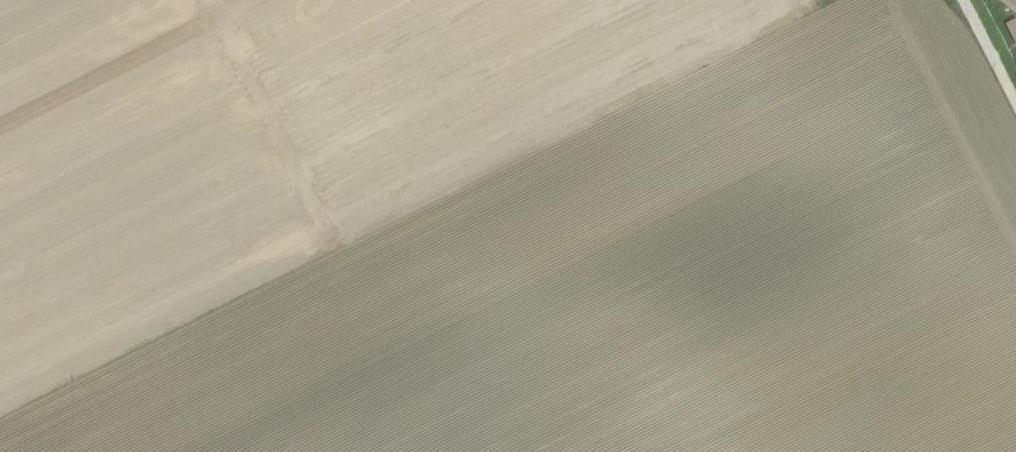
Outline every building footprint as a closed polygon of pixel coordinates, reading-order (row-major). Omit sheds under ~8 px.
[(1008,24),(1015,40),(1015,20),(1008,24)]
